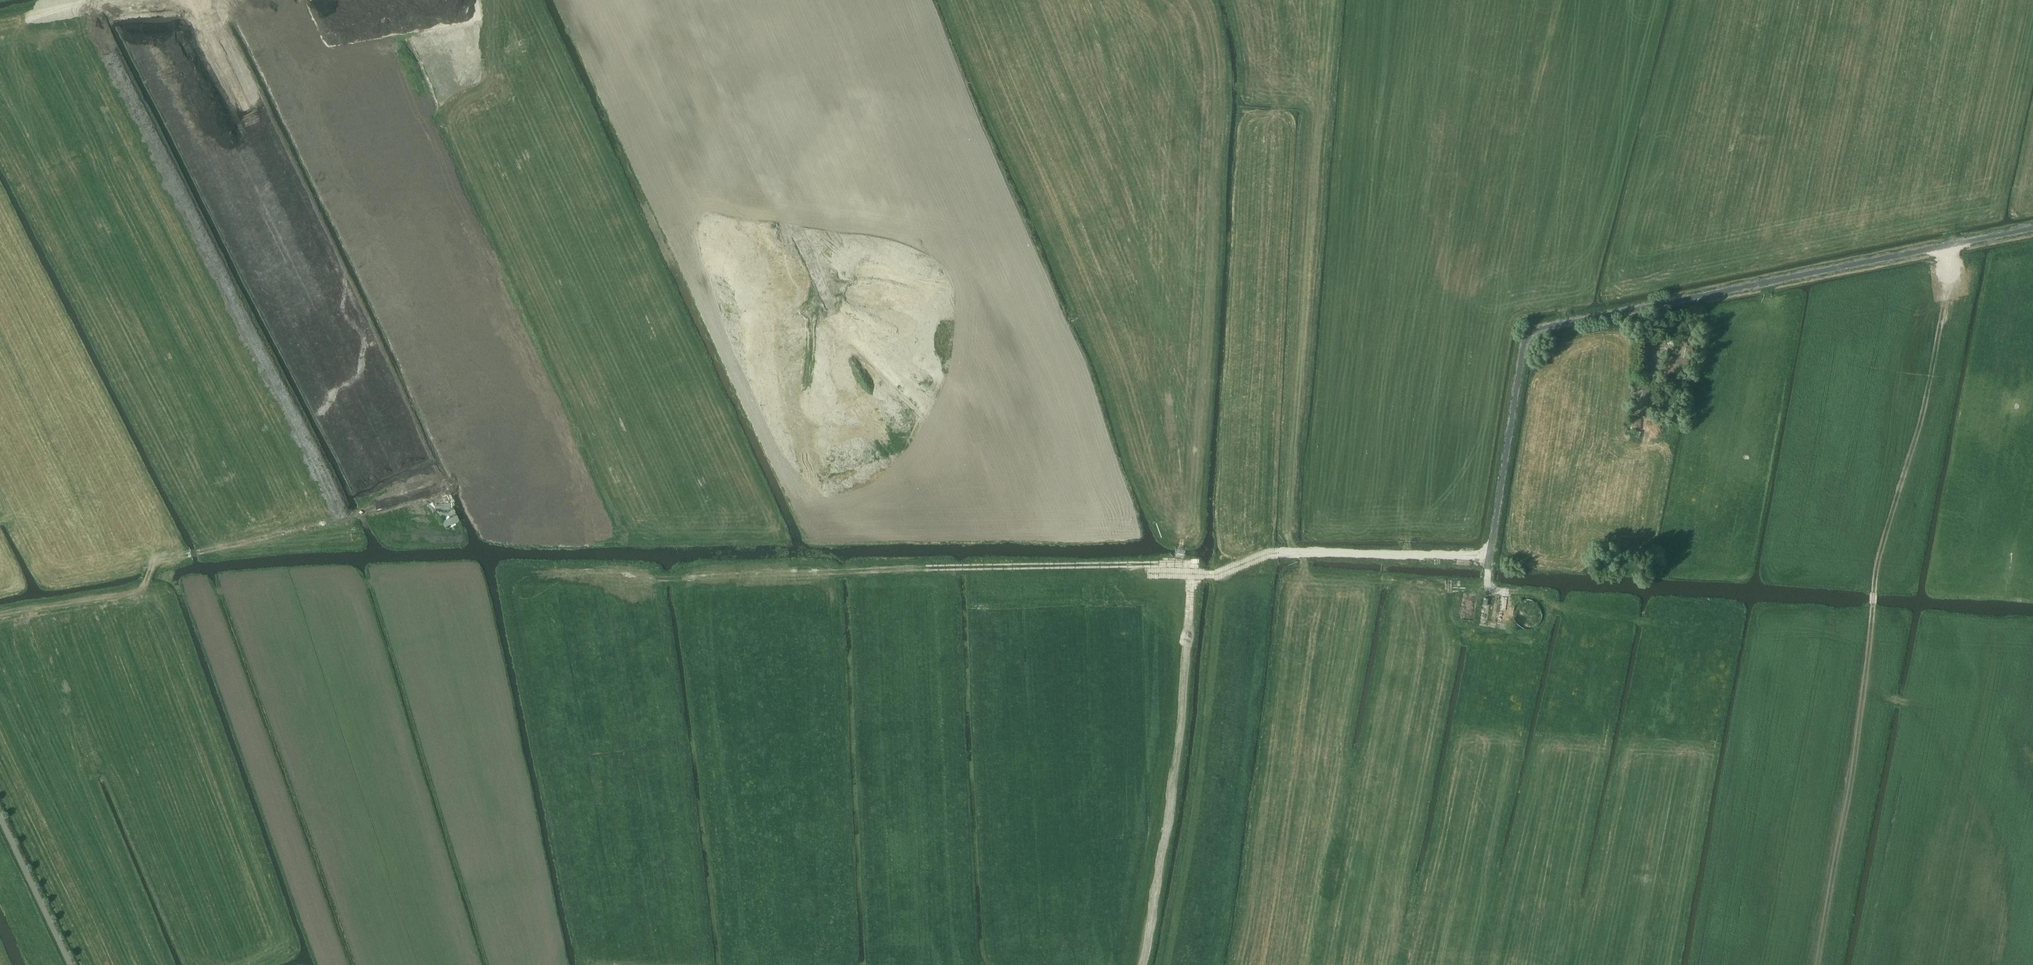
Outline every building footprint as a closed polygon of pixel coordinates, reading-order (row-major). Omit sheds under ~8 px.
[(1633,415),(1645,417),(1651,383),(1639,382),(1633,415)] [(433,502),(445,527),(459,521),(447,496),(433,502)]
